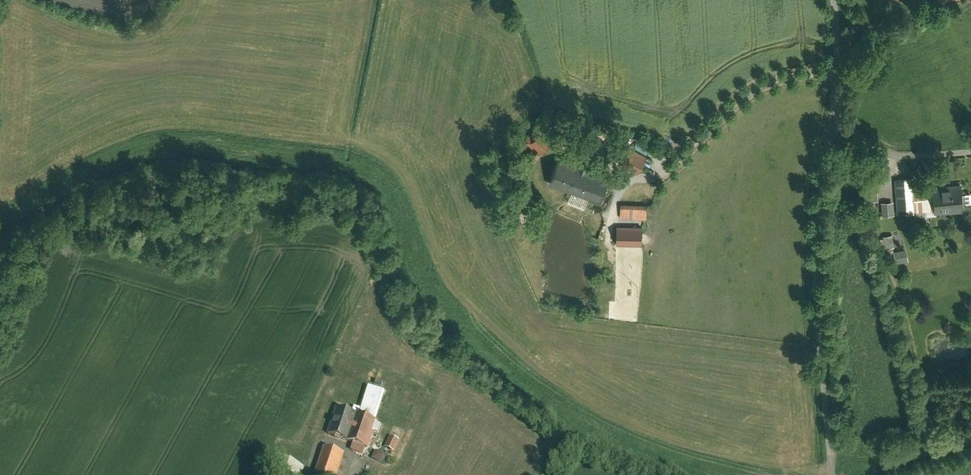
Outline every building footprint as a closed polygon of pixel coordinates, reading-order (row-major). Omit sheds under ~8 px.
[(544,155),(552,145),(543,137),(535,148),(544,155)] [(663,164),(630,146),(620,163),(654,182),(663,164)] [(600,201),(609,177),(563,159),(554,184),(600,201)] [(915,180),(897,181),(899,216),(918,214),(916,190),(915,180)] [(935,187),(935,189),(937,214),(966,212),(964,185),(953,186),(953,189),(944,190),(944,187),(935,187)] [(935,189),(916,190),(918,214),(918,215),(937,214),(935,189)] [(871,202),(869,191),(861,191),(862,203),(871,202)] [(650,204),(624,204),(624,221),(650,221),(650,204)] [(645,227),(620,227),(619,247),(644,247),(645,227)] [(891,233),(881,234),(881,246),(891,245),(891,233)] [(360,417),(377,423),(388,393),(370,387),(360,417)] [(344,441),(349,443),(358,416),(338,410),(329,436),(338,439),(344,441)] [(379,425),(379,424),(377,423),(360,417),(358,416),(349,443),(355,445),(368,449),(370,450),(376,434),(379,425)] [(384,427),(379,425),(376,434),(381,436),(384,427)] [(403,443),(392,437),(386,450),(398,455),(403,443)] [(368,449),(355,445),(352,452),(365,456),(368,449)] [(347,457),(327,449),(316,474),(340,474),(347,457)] [(376,450),(374,459),(389,464),(391,455),(376,450)]
